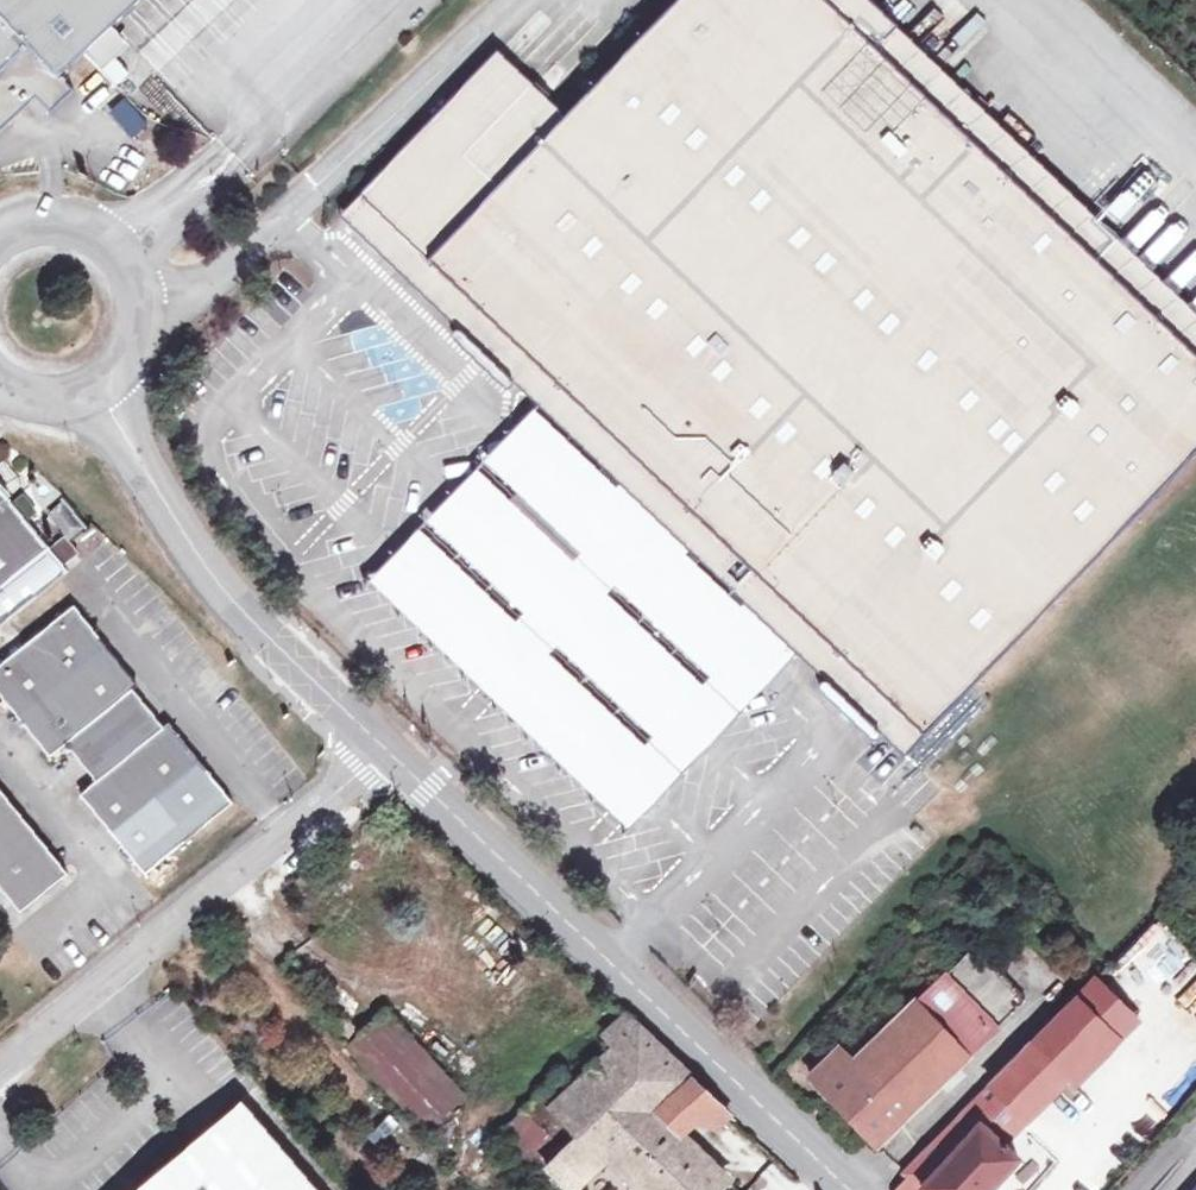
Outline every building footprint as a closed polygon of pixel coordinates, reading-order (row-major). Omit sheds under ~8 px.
[(32,103),(46,117),(70,95),(56,80),(81,57),(109,31),(142,0),(0,0),(0,132),(32,103)] [(616,440),(663,486),(643,506),(688,548),(707,528),(770,589),(750,609),(794,651),(814,631),(856,671),(849,679),(848,690),(866,707),(878,707),(885,699),(923,735),(1195,451),(1195,356),(952,122),(824,0),(678,0),(566,117),(498,189),(461,227),(429,261),(484,314),(479,320),(477,342),(496,360),(523,362),(528,357),(616,440)] [(952,122),(974,102),(868,0),(824,0),(952,122)] [(125,47),(109,31),(81,57),(97,74),(125,47)] [(566,117),(531,85),(463,156),(498,189),(566,117)] [(974,102),(952,122),(1195,356),(1195,314),(974,102)] [(381,172),(360,195),(371,206),(392,183),(381,172)] [(462,332),(464,334),(510,378),(511,379),(537,404),(595,459),(616,440),(528,357),(523,362),(496,360),(477,342),(479,320),(484,314),(429,261),(402,236),(371,206),(360,195),(341,216),(462,332)] [(455,340),(457,342),(458,342),(461,342),(463,341),(464,340),(465,339),(465,336),(464,334),(462,332),(461,332),(459,331),(456,333),(455,334),(454,336),(454,339),(455,340)] [(512,381),(511,379),(510,378),(508,377),(507,377),(505,378),(504,379),(503,380),(502,382),(502,384),(503,385),(504,386),(506,387),(508,387),(509,387),(511,386),(512,384),(512,381)] [(595,459),(537,404),(485,460),(539,511),(555,495),(595,459)] [(663,486),(616,440),(595,459),(643,506),(663,486)] [(643,506),(595,459),(555,495),(539,511),(582,552),(573,561),(529,520),(478,570),(524,614),(516,622),(470,578),(419,627),(629,828),(797,653),(794,651),(750,609),(688,548),(643,506)] [(428,521),(478,570),(529,520),(476,469),(428,521)] [(62,574),(45,551),(2,499),(0,501),(0,624),(62,574)] [(707,528),(688,548),(750,609),(770,589),(707,528)] [(371,581),(419,627),(470,578),(420,529),(371,581)] [(50,548),(65,565),(78,554),(63,537),(50,548)] [(129,692),(91,645),(97,640),(70,608),(0,664),(0,702),(46,759),(63,746),(93,784),(77,796),(142,876),(231,804),(204,771),(198,774),(160,729),(129,692)] [(814,631),(794,651),(797,653),(828,683),(829,684),(876,729),(878,731),(903,755),(923,735),(885,699),(878,707),(866,707),(848,690),(849,679),(856,671),(814,631)] [(135,687),(97,640),(91,645),(129,692),(135,687)] [(830,686),(829,684),(828,683),(826,682),(825,682),(822,684),(821,685),(821,686),(821,688),(822,690),(823,691),(825,692),(828,692),(829,691),(830,689),(830,686)] [(166,724),(160,729),(198,774),(204,771),(166,724)] [(870,736),(871,737),(871,738),(872,738),(874,739),(876,738),(878,737),(879,734),(879,732),(878,731),(876,729),(874,729),(871,729),(870,731),(869,732),(869,735),(870,736)] [(24,826),(5,802),(0,796),(0,893),(19,916),(66,877),(24,826)] [(1026,1000),(974,945),(852,1065),(838,1050),(810,1078),(875,1146),(1026,1000)] [(1012,1117),(1020,1108),(1030,1117),(1050,1098),(1056,1103),(1077,1083),(1069,1077),(1072,1074),(1075,1076),(1134,1018),(1111,995),(1092,1012),(1077,997),(908,1170),(911,1173),(894,1189),(920,1189),(925,1185),(930,1189),(991,1189),(1022,1155),(988,1124),(1002,1108),(1012,1117)] [(464,1097),(386,1010),(347,1045),(427,1131),(464,1097)] [(571,1189),(575,1189),(608,1158),(641,1189),(716,1189),(728,1180),(681,1134),(658,1112),(694,1081),(626,1015),(605,1033),(618,1046),(560,1100),(551,1109),(576,1133),(576,1134),(545,1165),(571,1189)] [(729,1114),(694,1081),(658,1112),(681,1134),(696,1119),(717,1126),(729,1114)] [(551,1109),(560,1100),(546,1087),(501,1133),(539,1171),(545,1165),(576,1134),(576,1133),(551,1109)] [(241,1103),(139,1189),(314,1189),(241,1103)] [(772,1164),(748,1189),(800,1189),(772,1164)]
